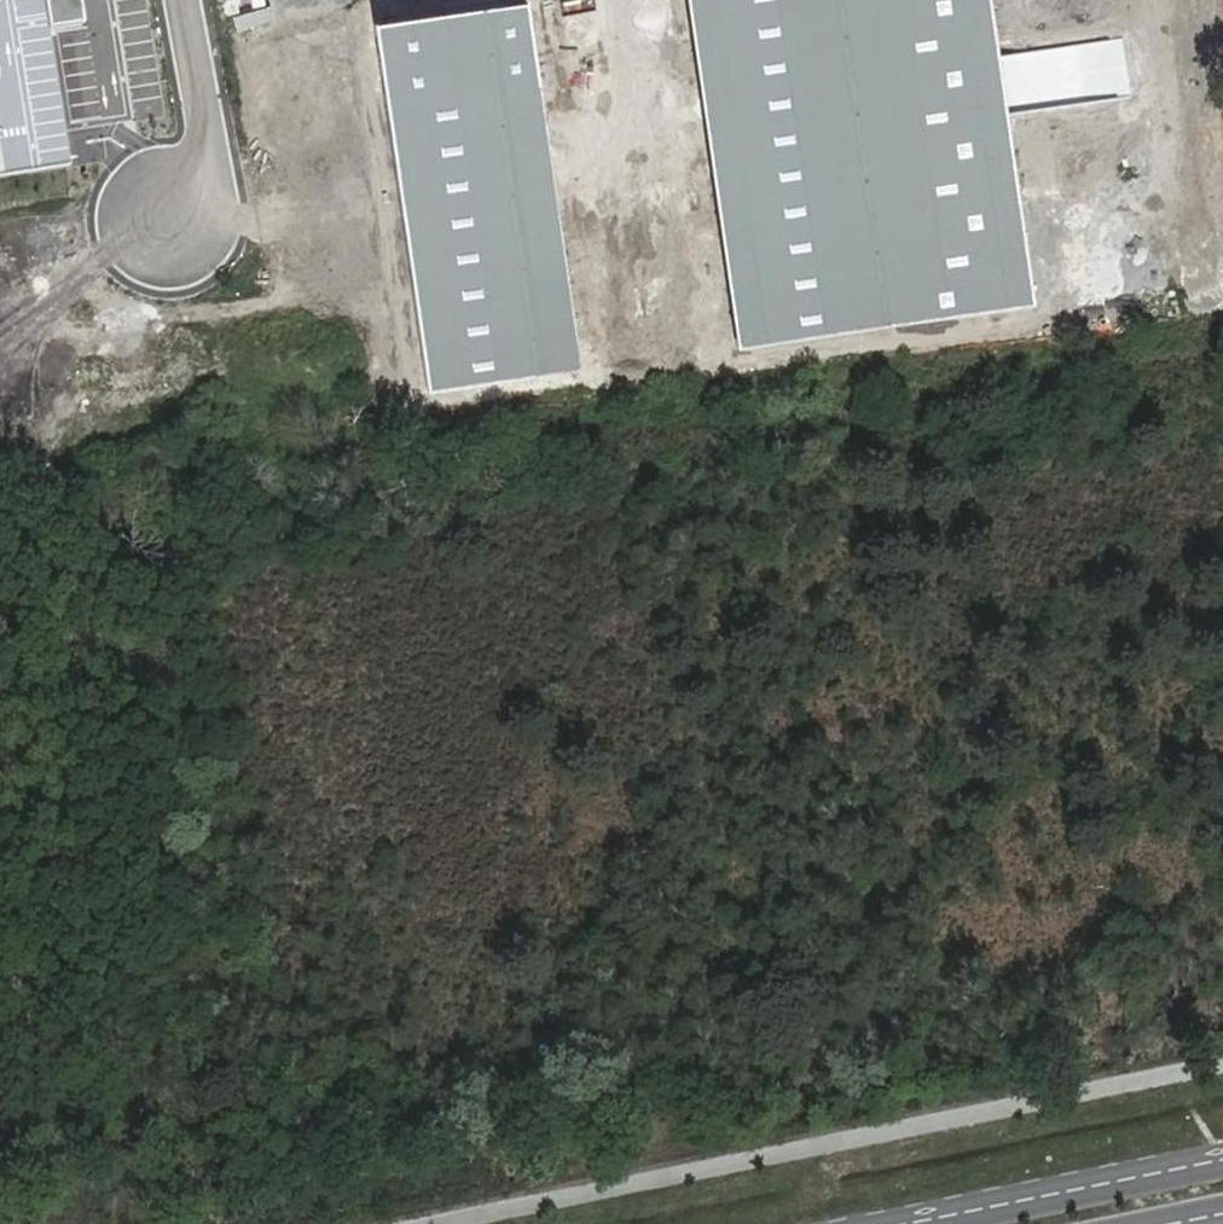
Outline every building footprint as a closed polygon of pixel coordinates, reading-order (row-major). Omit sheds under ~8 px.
[(76,164),(52,8),(82,4),(81,0),(0,0),(0,176),(76,164)] [(732,344),(1024,304),(981,0),(684,0),(732,344)] [(525,1),(370,24),(423,387),(578,365),(525,1)]
